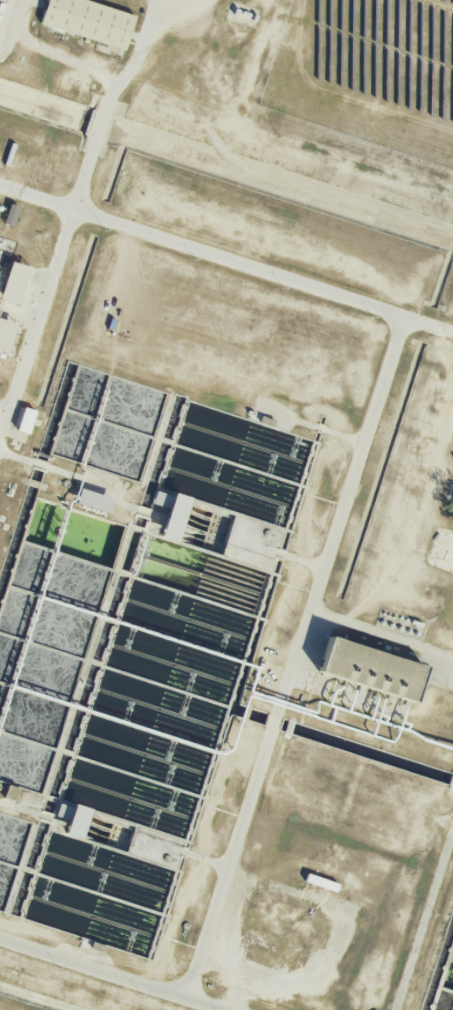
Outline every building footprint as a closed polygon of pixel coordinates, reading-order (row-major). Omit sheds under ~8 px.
[(125,51),(135,15),(84,0),(48,0),(40,25),(125,51)] [(13,226),(19,207),(10,203),(3,223),(13,226)] [(11,261),(0,296),(0,299),(18,304),(29,267),(11,261)] [(7,353),(16,323),(0,319),(0,351),(7,353)] [(28,434),(36,411),(23,407),(16,431),(28,434)] [(75,503),(109,514),(114,499),(79,488),(75,503)] [(189,498),(156,489),(152,503),(169,508),(161,537),(177,541),(189,498)] [(427,665),(330,637),(320,674),(417,702),(427,665)]
